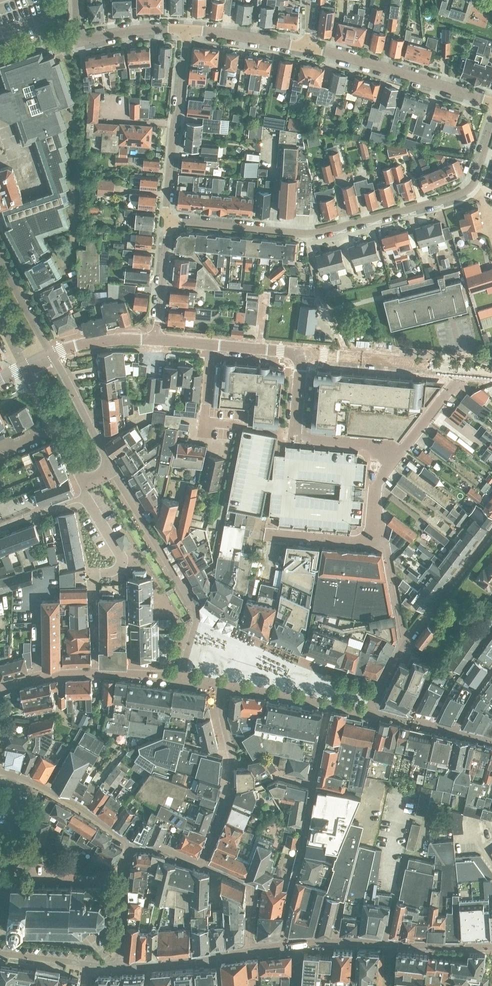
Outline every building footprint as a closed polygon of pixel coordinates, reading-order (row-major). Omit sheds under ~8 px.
[(95,0),(88,0),(88,4),(89,21),(104,20),(103,3),(95,4),(95,0)] [(109,3),(114,3),(114,16),(132,15),(132,0),(109,0),(109,3)] [(150,11),(150,0),(138,0),(138,11),(150,11)] [(150,11),(164,11),(164,0),(150,0),(150,11)] [(170,12),(184,12),(184,2),(186,2),(186,0),(170,0),(170,12)] [(206,4),(206,0),(191,0),(191,4),(192,4),(191,13),(205,14),(206,4)] [(232,0),(218,0),(218,1),(212,0),(210,15),(223,17),(223,9),(225,9),(226,3),(232,4),(232,0)] [(245,0),(240,0),(240,3),(239,3),(236,19),(250,21),(252,4),(244,3),(245,0)] [(276,0),(268,0),(267,7),(260,6),(258,23),(273,24),(276,0)] [(282,0),(279,0),(277,26),(285,27),(286,16),(283,16),(284,11),(284,5),(282,5),(282,0)] [(285,27),(298,28),(299,12),(293,12),(293,6),(289,6),(289,0),(288,0),(282,0),(282,5),(284,5),(284,11),(283,16),(286,16),(285,27)] [(401,0),(391,0),(388,31),(396,32),(398,17),(399,17),(401,0)] [(447,1),(443,0),(440,0),(438,9),(445,11),(447,1)] [(333,18),(332,18),(331,18),(332,11),(327,10),(328,6),(323,5),(319,33),(330,34),(333,18)] [(356,26),(352,42),(362,45),(366,28),(361,27),(365,9),(358,7),(357,13),(359,14),(356,26)] [(372,7),(371,21),(383,22),(385,8),(372,7)] [(460,10),(457,19),(464,22),(466,12),(460,10)] [(359,14),(357,13),(355,13),(354,18),(349,16),(347,24),(346,23),(342,40),(352,42),(356,26),(359,14)] [(347,24),(349,16),(347,16),(347,15),(345,14),(343,23),(339,22),(336,39),(342,40),(346,23),(347,24)] [(417,60),(421,45),(416,44),(418,36),(411,35),(412,30),(406,29),(405,38),(409,40),(409,42),(405,57),(417,60)] [(442,29),(442,43),(443,43),(449,43),(450,43),(450,29),(442,29)] [(383,50),(386,34),(373,31),(369,47),(383,50)] [(475,80),(488,39),(475,35),(472,47),(478,49),(474,61),(463,57),(460,66),(465,68),(462,76),(475,80)] [(401,55),(404,40),(392,37),(389,53),(401,55)] [(421,45),(417,60),(429,64),(435,41),(428,39),(426,46),(421,45)] [(488,39),(475,80),(488,85),(491,73),(491,67),(488,65),(491,55),(489,55),(491,47),(491,40),(488,39)] [(165,75),(166,64),(171,65),(172,47),(160,46),(159,61),(155,61),(154,74),(165,75)] [(136,48),(138,67),(146,66),(145,78),(151,78),(152,65),(150,49),(147,49),(147,47),(136,48)] [(205,64),(207,48),(202,47),(202,48),(193,47),(192,63),(205,64)] [(135,67),(138,67),(136,48),(130,49),(131,51),(128,51),(130,67),(131,78),(136,77),(135,67)] [(207,48),(205,64),(218,65),(219,50),(211,49),(211,48),(207,48)] [(36,286),(63,272),(43,234),(70,225),(63,204),(70,202),(66,188),(69,187),(65,173),(69,172),(65,158),(69,157),(64,143),(68,142),(64,128),(67,127),(61,106),(74,102),(61,60),(57,61),(55,54),(45,58),(42,51),(0,65),(8,89),(1,91),(0,94),(0,111),(1,114),(11,119),(18,117),(26,141),(32,139),(50,192),(24,201),(13,168),(9,166),(0,168),(0,169),(0,208),(3,207),(9,226),(6,228),(36,286)] [(113,53),(115,68),(124,67),(125,71),(122,71),(122,78),(128,77),(127,66),(124,51),(113,53)] [(240,68),(242,58),(238,58),(239,54),(226,52),(224,67),(222,67),(220,83),(227,84),(229,68),(237,69),(237,68),(240,68)] [(117,79),(115,68),(113,53),(99,55),(101,71),(109,69),(111,80),(117,79)] [(94,72),(101,71),(99,55),(86,57),(88,73),(89,76),(84,77),(85,91),(91,91),(90,84),(96,83),(94,72)] [(254,89),(259,57),(246,55),(244,71),(252,72),(249,89),(254,89)] [(259,57),(254,89),(260,90),(263,74),(269,75),(272,59),(259,57)] [(293,62),(280,60),(275,86),(288,88),(293,62)] [(294,79),(293,87),(291,100),(294,101),(296,100),(297,94),(296,93),(296,90),(301,91),(303,81),(310,83),(313,67),(301,64),(298,80),(294,79)] [(207,84),(210,70),(187,66),(185,80),(207,84)] [(313,67),(310,83),(316,84),(315,90),(320,91),(321,85),(325,69),(313,67)] [(344,90),(347,78),(347,75),(333,72),(327,98),(333,99),(336,89),(343,91),(344,90)] [(363,96),(368,81),(364,80),(364,79),(355,77),(354,80),(347,78),(344,90),(358,94),(354,110),(359,111),(363,96)] [(368,81),(363,96),(376,100),(380,84),(372,81),(371,82),(368,81)] [(396,106),(398,97),(396,96),(398,89),(386,86),(381,101),(396,106)] [(100,92),(91,92),(89,120),(98,121),(100,92)] [(404,120),(405,114),(407,110),(413,112),(418,96),(406,93),(400,109),(397,108),(392,124),(396,125),(398,118),(404,120)] [(422,135),(426,122),(423,121),(425,115),(429,100),(418,96),(413,112),(420,114),(414,133),(422,135)] [(204,101),(204,109),(211,110),(210,118),(212,118),(214,98),(205,97),(204,101)] [(443,121),(448,106),(437,102),(430,123),(426,122),(422,135),(419,144),(418,148),(420,149),(426,149),(429,140),(431,141),(438,120),(443,121)] [(139,118),(139,107),(139,104),(129,104),(130,117),(139,118)] [(448,106),(443,121),(456,125),(460,110),(448,106)] [(148,118),(148,108),(139,107),(139,118),(148,118)] [(210,118),(211,110),(204,109),(192,107),(191,115),(210,118)] [(371,127),(376,108),(372,107),(367,126),(371,127)] [(376,108),(371,127),(377,129),(382,109),(376,108)] [(265,116),(263,126),(273,128),(275,118),(265,116)] [(186,135),(202,136),(202,131),(220,132),(221,119),(204,117),(203,124),(187,122),(186,135)] [(290,118),(290,126),(301,126),(302,118),(290,118)] [(103,131),(103,141),(102,149),(116,150),(117,131),(117,130),(117,127),(118,127),(118,123),(94,121),(94,130),(103,131)] [(463,142),(474,139),(469,122),(458,125),(463,142)] [(150,146),(152,126),(121,124),(120,143),(139,145),(138,152),(149,153),(149,146),(150,146)] [(201,144),(202,136),(186,135),(184,149),(201,150),(200,154),(219,156),(220,146),(201,144)] [(418,148),(419,144),(405,140),(403,146),(418,148)] [(310,214),(312,181),(304,145),(282,144),(280,178),(279,195),(278,212),(296,213),(310,214)] [(390,157),(401,155),(399,145),(387,144),(390,157)] [(334,174),(342,172),(338,152),(330,154),(334,174)] [(441,167),(446,180),(464,173),(458,160),(448,164),(444,155),(432,153),(431,159),(439,161),(441,167)] [(159,170),(160,158),(145,157),(144,169),(159,170)] [(218,163),(218,158),(205,157),(205,159),(184,157),(182,171),(206,173),(207,162),(218,163)] [(253,175),(254,162),(245,161),(243,174),(253,175)] [(325,181),(335,179),(331,163),(322,165),(325,181)] [(391,167),(394,180),(397,191),(402,190),(404,198),(416,195),(411,179),(405,180),(401,165),(391,167)] [(436,185),(430,172),(427,165),(422,167),(425,174),(420,176),(420,177),(415,178),(418,188),(424,186),(425,189),(436,185)] [(387,182),(394,180),(391,167),(384,169),(387,182)] [(436,185),(446,180),(441,167),(430,172),(436,185)] [(158,177),(142,175),(142,176),(133,175),(132,181),(141,182),(141,189),(157,190),(158,177)] [(204,210),(205,193),(198,192),(200,177),(194,176),(194,182),(193,192),(191,192),(190,209),(204,210)] [(371,177),(355,182),(355,184),(357,193),(358,195),(364,193),(368,208),(379,205),(371,177)] [(216,194),(218,178),(213,178),(212,194),(205,193),(204,210),(215,211),(216,194)] [(225,212),(227,195),(222,195),(222,189),(224,189),(225,179),(218,178),(216,194),(215,211),(225,212)] [(99,187),(114,188),(115,182),(100,180),(99,187)] [(240,205),(241,196),(243,181),(237,180),(236,196),(227,195),(225,212),(227,213),(227,212),(239,213),(240,205)] [(241,196),(240,205),(239,213),(252,215),(254,198),(255,182),(249,181),(247,197),(241,196)] [(387,185),(386,181),(378,183),(379,187),(383,204),(395,201),(391,184),(387,185)] [(355,194),(357,193),(355,184),(342,187),(344,196),(347,212),(358,209),(355,194)] [(190,209),(191,192),(186,191),(187,186),(181,186),(179,208),(190,209)] [(113,196),(114,188),(99,187),(99,193),(99,194),(113,196)] [(337,214),(335,204),(337,204),(335,197),(333,188),(326,190),(328,199),(319,201),(320,208),(322,207),(324,217),(337,214)] [(140,194),(130,193),(130,199),(140,200),(139,207),(155,209),(156,195),(141,193),(140,194)] [(271,209),(272,194),(266,193),(265,200),(257,199),(256,207),(257,207),(256,214),(269,215),(270,209),(271,209)] [(137,213),(133,213),(133,209),(126,209),(126,215),(133,215),(132,226),(136,226),(153,228),(154,214),(138,212),(137,213)] [(483,225),(478,209),(466,212),(467,218),(460,219),(463,230),(467,229),(470,239),(479,237),(476,227),(483,225)] [(445,240),(442,228),(441,222),(434,224),(434,223),(428,224),(433,243),(437,242),(445,240)] [(435,252),(433,243),(428,224),(422,225),(423,226),(416,228),(420,247),(429,244),(430,248),(429,248),(430,253),(435,252)] [(408,230),(395,234),(401,252),(413,249),(411,241),(408,230)] [(194,250),(195,233),(185,232),(182,233),(180,235),(178,236),(176,239),(176,241),(175,251),(191,253),(194,250)] [(152,247),(153,235),(137,233),(136,241),(128,241),(127,247),(136,248),(142,248),(142,247),(152,247)] [(207,251),(208,234),(195,233),(194,250),(207,251)] [(219,252),(220,235),(208,234),(207,251),(219,252)] [(395,256),(401,254),(395,234),(383,237),(385,248),(393,246),(395,256)] [(231,253),(232,236),(220,235),(219,252),(218,266),(224,267),(226,253),(231,253)] [(245,255),(246,237),(232,236),(231,253),(237,254),(236,268),(243,269),(245,255)] [(79,289),(88,289),(87,281),(100,281),(100,237),(87,237),(87,249),(78,249),(78,274),(79,289)] [(258,256),(260,239),(254,238),(246,237),(245,255),(258,256)] [(270,257),(272,240),(260,239),(258,256),(270,257)] [(283,258),(284,241),(277,241),(272,240),(270,257),(283,258)] [(367,261),(369,270),(374,269),(372,263),(371,264),(370,261),(380,258),(375,240),(368,242),(368,241),(362,243),(367,261)] [(284,241),(283,258),(296,259),(298,242),(284,241)] [(365,271),(369,270),(367,261),(362,243),(356,244),(357,245),(350,247),(354,265),(364,262),(365,265),(363,266),(364,272),(365,271)] [(135,253),(132,252),(132,250),(124,249),(124,255),(132,255),(132,257),(135,257),(134,265),(150,266),(151,253),(135,252),(135,253)] [(334,250),(329,252),(334,270),(336,279),(341,277),(340,272),(338,272),(338,269),(346,267),(341,249),(334,251),(334,250)] [(331,280),(336,279),(334,270),(329,252),(323,253),(323,254),(320,255),(316,256),(321,274),(330,271),(331,274),(329,275),(331,280)] [(398,268),(404,266),(401,254),(395,256),(398,268)] [(174,272),(188,273),(189,267),(197,268),(197,261),(190,260),(175,259),(174,272)] [(209,270),(215,266),(210,260),(205,265),(209,270)] [(278,268),(282,274),(287,270),(282,265),(278,268)] [(188,278),(187,285),(187,286),(197,287),(220,290),(203,266),(198,270),(197,278),(188,278)] [(215,266),(209,270),(213,275),(219,271),(215,266)] [(428,276),(435,275),(433,266),(425,267),(428,276)] [(149,283),(151,270),(135,268),(127,268),(126,281),(149,283)] [(273,281),(282,274),(278,268),(269,276),(273,281)] [(468,277),(472,292),(488,288),(489,292),(491,292),(491,269),(468,277)] [(424,279),(409,283),(382,290),(384,299),(391,329),(468,310),(458,271),(424,279)] [(188,278),(188,273),(174,272),(172,283),(187,285),(188,278)] [(298,277),(291,276),(290,292),(297,292),(298,277)] [(406,276),(398,278),(400,284),(408,282),(406,276)] [(43,301),(66,290),(71,288),(70,286),(65,288),(63,282),(56,285),(39,292),(43,301)] [(63,300),(74,295),(73,293),(68,295),(66,290),(43,301),(46,308),(63,300)] [(94,301),(101,301),(100,296),(107,296),(106,290),(94,291),(94,301)] [(197,292),(189,292),(183,291),(182,292),(172,291),(170,304),(181,305),(181,306),(194,307),(195,298),(197,298),(197,292)] [(136,293),(126,292),(125,299),(134,300),(133,302),(135,302),(135,308),(147,310),(148,294),(136,293)] [(247,299),(259,300),(260,293),(248,292),(247,299)] [(63,300),(46,308),(50,316),(67,308),(73,306),(71,300),(75,298),(74,295),(63,300)] [(315,331),(318,306),(315,306),(316,297),(302,296),(298,329),(315,331)] [(118,302),(118,299),(101,302),(102,304),(103,311),(104,317),(83,321),(85,332),(116,326),(116,325),(120,324),(121,325),(132,322),(128,309),(126,300),(118,302)] [(258,307),(259,300),(247,299),(246,306),(258,307)] [(256,325),(258,307),(246,306),(244,324),(256,325)] [(491,324),(491,307),(481,311),(485,326),(491,324)] [(205,319),(205,311),(171,308),(169,323),(185,325),(186,318),(205,319)] [(58,334),(77,325),(70,309),(51,318),(58,334)] [(233,336),(243,337),(244,330),(233,329),(233,336)] [(100,366),(125,363),(124,352),(116,352),(98,353),(100,366)] [(283,373),(284,367),(279,367),(265,366),(216,361),(212,405),(249,409),(248,424),(278,427),(282,389),(283,373)] [(101,378),(127,375),(125,363),(100,366),(101,378)] [(139,366),(138,375),(146,375),(147,365),(139,364),(139,366)] [(175,409),(174,415),(197,417),(197,411),(196,411),(197,401),(199,401),(201,375),(192,374),(193,366),(179,364),(178,367),(178,384),(188,385),(186,400),(188,400),(188,402),(187,401),(186,410),(175,409)] [(178,384),(178,367),(165,366),(163,378),(157,378),(154,402),(166,403),(166,395),(169,395),(170,386),(177,387),(178,384)] [(399,441),(426,407),(445,382),(317,370),(312,430),(394,438),(399,441)] [(104,397),(120,396),(119,381),(127,380),(127,375),(101,378),(102,380),(104,397)] [(147,401),(154,402),(156,377),(149,376),(147,401)] [(490,396),(480,388),(468,394),(483,405),(490,396)] [(467,393),(460,401),(483,419),(489,410),(470,395),(467,393)] [(105,419),(117,418),(124,416),(123,404),(133,403),(133,400),(130,395),(122,396),(120,396),(104,397),(105,419)] [(34,421),(26,405),(6,416),(9,423),(14,421),(18,429),(34,421)] [(453,411),(463,419),(468,412),(459,405),(453,411)] [(164,425),(166,414),(166,412),(153,411),(152,424),(164,425)] [(459,424),(463,419),(453,411),(450,416),(459,424)] [(188,423),(186,423),(180,422),(181,415),(174,415),(166,414),(164,425),(164,428),(178,429),(188,430),(188,423)] [(117,418),(105,419),(106,432),(118,429),(117,418)] [(137,423),(106,443),(115,457),(116,456),(127,449),(129,452),(136,448),(138,450),(146,445),(150,422),(140,429),(137,423)] [(170,473),(172,465),(176,441),(178,429),(164,428),(162,439),(161,447),(157,470),(170,473)] [(486,428),(482,433),(491,440),(491,433),(486,428)] [(228,505),(228,509),(262,516),(267,491),(269,479),(274,454),(278,436),(243,429),(230,498),(228,505)] [(458,447),(438,431),(433,437),(454,453),(458,447)] [(479,438),(489,446),(491,442),(491,441),(482,434),(479,438)] [(176,441),(172,465),(203,468),(208,445),(176,441)] [(435,441),(430,447),(447,460),(452,453),(435,441)] [(37,458),(57,449),(53,442),(33,450),(29,452),(33,462),(38,461),(37,458)] [(272,491),(269,516),(274,517),(279,517),(279,523),(279,527),(279,526),(293,528),(293,529),(294,529),(294,528),(307,529),(307,530),(308,530),(308,529),(322,530),(322,531),(322,530),(336,531),(336,532),(337,533),(337,531),(350,533),(350,534),(351,534),(351,530),(352,530),(352,524),(358,524),(362,524),(364,500),(361,500),(362,486),(365,487),(368,462),(363,462),(358,461),(358,455),(358,451),(358,452),(344,451),(344,450),(343,450),(343,451),(330,450),(330,449),(329,449),(329,450),(315,448),(315,447),(315,448),(301,447),(301,446),(300,446),(300,450),(286,449),(287,445),(286,445),(286,449),(285,449),(285,455),(279,454),(275,454),(273,479),(272,491)] [(127,449),(116,456),(139,495),(156,484),(143,464),(141,465),(138,459),(142,456),(138,450),(136,448),(129,452),(127,449)] [(37,458),(38,461),(48,484),(69,477),(57,449),(37,458)] [(428,464),(433,458),(423,450),(418,456),(428,464)] [(484,453),(480,457),(485,461),(489,457),(484,453)] [(217,490),(224,458),(210,455),(203,487),(217,490)] [(425,466),(418,474),(434,486),(441,478),(425,466)] [(422,500),(427,493),(403,475),(398,481),(422,500)] [(69,477),(35,489),(42,508),(75,496),(69,477)] [(402,499),(407,492),(396,484),(391,491),(402,499)] [(163,498),(155,485),(139,495),(147,508),(163,498)] [(163,498),(147,508),(171,543),(187,534),(189,534),(199,488),(188,485),(178,529),(173,522),(179,501),(164,497),(164,499),(163,498)] [(478,503),(481,499),(470,490),(466,495),(478,503)] [(491,498),(487,503),(484,500),(481,504),(491,513),(491,498)] [(486,529),(491,521),(491,516),(479,506),(476,510),(479,513),(474,519),(486,529)] [(470,513),(463,508),(460,512),(454,508),(451,512),(464,521),(470,513)] [(61,528),(77,525),(75,512),(59,515),(61,528)] [(460,526),(464,521),(451,512),(447,516),(460,526)] [(405,536),(412,528),(395,515),(388,523),(393,527),(405,536)] [(480,537),(486,529),(474,519),(471,523),(468,520),(465,525),(480,537)] [(213,584),(204,602),(221,614),(233,592),(235,587),(237,583),(240,561),(242,551),(246,528),(225,523),(219,556),(218,556),(215,575),(216,576),(213,584)] [(445,545),(448,541),(450,539),(429,523),(425,529),(445,545)] [(22,529),(28,544),(40,539),(35,525),(22,529)] [(64,540),(80,537),(77,525),(61,528),(64,540)] [(452,536),(455,532),(457,530),(450,525),(445,531),(452,536)] [(473,546),(480,537),(465,525),(462,528),(465,530),(460,536),(473,546)] [(407,538),(405,536),(393,527),(390,539),(400,547),(407,538)] [(405,536),(407,538),(412,542),(419,533),(412,528),(405,536)] [(16,548),(28,544),(22,529),(11,533),(16,548)] [(16,548),(11,533),(0,537),(0,541),(4,553),(16,548)] [(123,550),(132,545),(125,533),(116,538),(123,550)] [(194,547),(187,534),(171,543),(178,557),(194,547)] [(473,546),(460,536),(457,534),(454,538),(457,541),(453,545),(466,555),(473,546)] [(66,552),(82,549),(80,537),(64,540),(66,552)] [(423,551),(432,558),(435,554),(420,543),(417,547),(423,551)] [(189,576),(209,563),(198,544),(194,547),(178,557),(189,576)] [(277,618),(272,638),(301,651),(305,638),(306,631),(320,546),(289,544),(275,617),(277,618)] [(459,564),(466,555),(453,545),(446,554),(459,564)] [(258,546),(257,556),(268,557),(268,547),(258,546)] [(50,555),(57,554),(56,547),(49,548),(50,555)] [(343,549),(323,547),(311,624),(302,652),(321,658),(341,665),(349,642),(363,646),(369,631),(387,639),(396,643),(398,639),(382,552),(343,549)] [(82,549),(66,552),(69,566),(85,563),(82,549)] [(233,592),(221,614),(237,622),(244,594),(246,595),(254,554),(242,551),(240,561),(237,583),(235,587),(233,592)] [(428,562),(432,558),(423,551),(420,556),(428,562)] [(57,554),(50,555),(51,562),(58,561),(57,554)] [(452,574),(459,564),(446,554),(442,560),(437,556),(434,560),(452,574)] [(7,569),(13,566),(11,560),(4,563),(7,569)] [(444,583),(452,574),(434,560),(431,565),(435,568),(432,573),(444,583)] [(444,583),(432,573),(427,579),(426,578),(427,577),(411,565),(408,569),(410,570),(417,576),(420,578),(425,582),(437,592),(444,583)] [(486,575),(480,572),(476,578),(479,580),(477,582),(484,587),(488,582),(491,585),(491,566),(486,575)] [(208,573),(204,567),(189,576),(204,602),(213,584),(216,576),(215,575),(216,568),(208,573)] [(276,568),(273,584),(280,586),(283,570),(276,568)] [(11,585),(12,589),(32,583),(32,570),(9,576),(11,585)] [(146,577),(146,570),(133,570),(133,578),(128,578),(129,620),(131,620),(132,660),(151,660),(159,660),(159,619),(152,619),(151,577),(146,577)] [(414,580),(417,576),(410,570),(407,575),(414,580)] [(76,572),(60,575),(61,588),(77,587),(76,572)] [(11,585),(9,576),(0,579),(0,588),(11,585)] [(253,593),(256,578),(251,577),(248,592),(253,593)] [(431,601),(437,592),(425,582),(420,578),(417,582),(422,585),(418,591),(431,601)] [(431,601),(418,591),(402,579),(398,584),(399,588),(405,592),(406,590),(414,596),(410,600),(423,610),(431,601)] [(276,606),(280,586),(262,582),(258,602),(247,599),(241,624),(269,637),(277,606),(276,606)] [(61,602),(88,602),(87,587),(77,587),(61,588),(61,602)] [(103,599),(100,599),(100,650),(99,650),(100,666),(128,668),(127,648),(126,599),(114,598),(114,595),(103,595),(103,599)] [(43,668),(61,667),(60,599),(42,600),(43,668)] [(71,613),(88,613),(88,602),(70,603),(71,613)] [(88,613),(71,613),(71,625),(89,625),(88,613)] [(424,647),(436,631),(428,625),(416,641),(424,647)] [(63,666),(92,664),(91,639),(90,627),(69,628),(69,637),(67,637),(68,653),(63,654),(63,666)] [(216,637),(226,638),(227,630),(217,629),(216,637)] [(362,649),(356,670),(364,673),(370,654),(371,651),(370,651),(372,646),(374,647),(377,648),(383,637),(369,631),(362,649)] [(476,655),(490,666),(491,664),(491,632),(476,655)] [(380,650),(387,639),(383,637),(377,648),(374,647),(372,646),(370,651),(371,651),(370,654),(378,656),(380,650)] [(396,644),(396,643),(387,639),(380,650),(378,656),(370,654),(364,673),(378,677),(390,653),(391,654),(396,644)] [(349,642),(341,665),(356,670),(362,649),(363,647),(349,642)] [(462,673),(474,647),(466,643),(454,669),(462,673)] [(270,656),(272,651),(264,647),(262,653),(270,656)] [(11,661),(15,675),(28,671),(27,664),(32,664),(31,653),(24,653),(25,657),(12,661),(11,661)] [(201,666),(219,667),(220,655),(202,653),(201,666)] [(418,692),(429,665),(414,659),(411,668),(400,662),(392,680),(386,692),(380,705),(409,713),(411,705),(418,692)] [(476,686),(488,669),(475,660),(464,677),(476,686)] [(15,675),(11,661),(12,661),(0,664),(0,672),(1,679),(15,675)] [(257,681),(261,664),(246,661),(245,664),(234,661),(232,670),(250,674),(248,681),(232,677),(231,681),(249,685),(250,680),(257,681)] [(258,687),(286,691),(288,679),(268,676),(267,683),(259,681),(258,687)] [(477,696),(461,726),(474,729),(491,700),(491,677),(477,696)] [(114,702),(116,681),(103,679),(102,701),(114,702)] [(73,698),(79,698),(79,680),(67,681),(68,698),(68,712),(74,712),(73,698)] [(79,680),(79,698),(86,697),(87,711),(93,711),(92,697),(91,680),(79,680)] [(431,714),(445,686),(432,680),(417,710),(431,714)] [(58,689),(57,681),(50,683),(50,682),(22,688),(27,713),(55,707),(52,691),(58,689)] [(130,683),(116,681),(114,702),(113,715),(107,715),(102,728),(122,732),(127,704),(129,683),(130,683)] [(171,713),(174,690),(130,683),(129,683),(127,704),(122,732),(157,738),(164,735),(166,719),(170,719),(171,713)] [(464,685),(457,697),(449,694),(437,717),(454,722),(472,689),(464,685)] [(211,717),(204,719),(204,714),(207,694),(174,689),(174,690),(171,713),(170,719),(166,719),(164,735),(157,738),(139,745),(141,751),(155,761),(176,768),(182,747),(184,748),(185,747),(186,741),(203,746),(219,749),(211,717)] [(10,694),(3,696),(5,704),(12,703),(10,694)] [(240,725),(243,697),(231,696),(228,719),(230,724),(232,733),(243,733),(240,725)] [(267,701),(267,698),(243,696),(240,725),(245,736),(256,724),(258,714),(264,714),(267,701)] [(474,729),(491,733),(491,700),(474,729)] [(323,712),(267,701),(264,714),(258,714),(256,724),(254,732),(245,738),(254,755),(262,751),(281,754),(288,756),(304,759),(311,760),(312,756),(314,757),(323,712)] [(320,771),(341,776),(344,760),(340,759),(341,757),(338,756),(347,717),(347,714),(333,711),(320,771)] [(84,714),(79,725),(85,728),(91,717),(84,714)] [(40,734),(48,731),(50,717),(39,721),(39,723),(40,734)] [(364,720),(347,717),(338,756),(341,757),(340,759),(344,760),(341,776),(348,777),(350,778),(347,788),(362,792),(375,728),(362,725),(364,720)] [(29,737),(40,734),(39,723),(39,720),(30,723),(29,737)] [(393,762),(401,726),(380,720),(374,745),(377,746),(374,757),(393,762)] [(426,763),(427,758),(433,733),(410,728),(410,727),(401,726),(396,749),(414,753),(413,760),(426,763)] [(84,771),(86,767),(91,759),(94,762),(105,743),(106,741),(81,727),(69,747),(71,749),(52,784),(70,794),(84,771)] [(23,770),(27,749),(26,749),(29,735),(10,732),(7,745),(4,765),(21,769),(23,770)] [(433,733),(427,758),(439,760),(444,736),(433,733)] [(27,749),(23,770),(29,772),(35,761),(40,747),(41,735),(36,735),(36,744),(32,752),(27,749)] [(444,736),(439,760),(450,763),(454,738),(444,736)] [(465,764),(470,742),(469,741),(454,738),(450,763),(449,764),(463,767),(464,764),(465,764)] [(62,739),(57,749),(64,752),(69,742),(62,739)] [(464,772),(466,764),(472,766),(478,746),(476,746),(476,743),(470,742),(465,764),(464,764),(463,767),(462,770),(461,770),(455,777),(454,782),(469,785),(470,783),(471,778),(469,773),(464,772)] [(484,748),(478,746),(470,772),(476,774),(484,748)] [(223,757),(193,749),(185,747),(184,748),(182,747),(176,768),(196,775),(196,774),(199,775),(199,774),(221,781),(223,757)] [(491,779),(491,747),(491,750),(484,776),(483,779),(484,780),(482,785),(476,804),(484,806),(490,787),(491,782),(491,779)] [(484,776),(491,750),(484,748),(476,774),(484,776)] [(393,762),(390,776),(401,779),(402,775),(423,780),(426,766),(426,763),(413,760),(414,753),(396,749),(393,762)] [(149,765),(152,759),(141,751),(137,757),(149,765)] [(47,781),(57,763),(41,754),(31,772),(47,781)] [(238,787),(244,787),(256,783),(274,777),(271,773),(278,769),(268,754),(262,759),(249,761),(249,768),(237,768),(238,787)] [(285,768),(288,756),(281,754),(278,767),(285,768)] [(306,776),(309,763),(290,758),(287,772),(306,776)] [(218,798),(222,784),(220,783),(221,781),(199,774),(199,775),(196,774),(196,775),(155,761),(151,773),(197,788),(196,791),(218,798)] [(117,765),(105,780),(116,788),(127,774),(117,765)] [(80,799),(91,783),(89,782),(89,784),(85,781),(90,772),(87,770),(89,768),(86,767),(84,771),(70,794),(80,799)] [(348,777),(341,776),(320,771),(318,785),(345,792),(348,777)] [(215,807),(218,798),(196,791),(197,788),(151,773),(144,782),(215,807)] [(126,775),(120,782),(124,785),(129,778),(126,775)] [(129,778),(124,785),(133,792),(139,783),(130,777),(129,778)] [(278,780),(268,784),(274,794),(283,795),(281,801),(292,803),(290,816),(289,824),(303,826),(308,788),(278,780)] [(205,834),(215,807),(144,782),(135,795),(159,809),(158,812),(190,828),(205,834)] [(467,801),(476,804),(482,785),(473,782),(472,784),(470,783),(467,801)] [(88,804),(101,786),(100,786),(99,788),(91,783),(80,799),(88,804)] [(269,793),(266,789),(262,784),(237,792),(234,801),(253,808),(256,798),(259,797),(258,792),(261,790),(263,796),(269,793)] [(98,812),(112,793),(111,793),(101,786),(88,804),(98,812)] [(441,802),(443,791),(436,789),(433,788),(422,786),(416,813),(427,816),(432,816),(436,817),(439,801),(441,802)] [(308,841),(306,853),(326,856),(327,850),(338,852),(360,797),(346,794),(317,789),(308,841)] [(393,792),(392,801),(397,801),(397,807),(401,807),(402,792),(393,792)] [(103,816),(117,797),(112,793),(98,812),(103,816)] [(67,824),(74,812),(57,802),(46,796),(38,817),(36,822),(32,840),(46,842),(50,823),(47,822),(51,813),(67,823),(67,824)] [(117,797),(103,816),(112,823),(119,814),(116,811),(119,807),(118,806),(122,800),(117,797)] [(226,821),(244,828),(247,822),(254,825),(258,815),(233,804),(226,821)] [(123,831),(136,813),(126,806),(121,812),(113,824),(122,831),(123,831)] [(153,822),(158,812),(152,809),(149,818),(148,820),(145,818),(141,825),(138,824),(132,837),(145,842),(155,822),(153,822)] [(461,815),(462,813),(451,810),(452,820),(453,833),(464,832),(463,821),(463,815),(461,815)] [(81,824),(84,819),(74,812),(67,824),(79,831),(82,825),(81,824)] [(141,825),(145,818),(144,818),(136,813),(123,831),(122,831),(130,836),(132,837),(138,824),(141,825)] [(431,818),(430,825),(441,827),(442,820),(431,818)] [(79,831),(85,836),(80,843),(87,847),(92,840),(99,827),(84,819),(81,824),(82,825),(79,831)] [(165,823),(156,819),(155,822),(145,842),(155,843),(164,823),(165,823)] [(331,933),(340,897),(346,899),(360,845),(365,824),(352,820),(344,838),(341,846),(333,872),(328,889),(326,894),(316,934),(331,933)] [(254,832),(244,828),(226,821),(222,833),(240,840),(240,838),(250,842),(254,832)] [(169,825),(165,823),(164,823),(155,843),(161,844),(169,825)] [(415,850),(420,825),(412,823),(406,848),(415,850)] [(107,848),(109,843),(112,836),(99,827),(92,840),(98,844),(107,848)] [(179,835),(203,845),(207,835),(205,834),(190,828),(189,831),(182,828),(179,835)] [(203,845),(179,835),(173,833),(169,844),(198,856),(203,845)] [(222,833),(215,848),(245,861),(251,844),(222,833)] [(296,847),(298,836),(289,835),(287,844),(296,847)] [(250,863),(245,878),(268,886),(274,873),(265,869),(273,848),(258,842),(250,863)] [(427,844),(427,855),(437,857),(436,865),(430,927),(428,927),(427,938),(448,939),(462,939),(456,857),(454,842),(427,844)] [(98,844),(96,848),(93,847),(91,852),(94,853),(92,859),(114,869),(123,850),(109,843),(107,848),(98,844)] [(360,931),(362,917),(364,900),(366,891),(367,891),(376,849),(360,845),(346,899),(343,914),(340,933),(360,934),(360,931)] [(209,862),(233,872),(245,878),(250,863),(245,861),(215,848),(209,862)] [(383,850),(376,849),(367,891),(366,891),(364,900),(362,917),(360,931),(382,935),(387,919),(389,920),(392,895),(377,892),(383,850)] [(132,866),(150,869),(154,854),(154,853),(137,853),(135,854),(132,866)] [(166,856),(154,854),(150,869),(150,873),(162,876),(156,900),(176,905),(175,922),(185,922),(185,925),(192,924),(193,952),(211,949),(209,921),(208,915),(210,873),(165,861),(166,856)] [(462,939),(491,938),(488,878),(491,878),(491,870),(480,855),(456,857),(462,939)] [(332,863),(306,856),(300,875),(297,881),(291,901),(285,931),(289,935),(316,934),(326,894),(328,889),(317,886),(317,883),(324,885),(332,863)] [(397,901),(390,935),(427,938),(428,927),(430,927),(436,865),(410,859),(408,869),(407,868),(400,901),(397,901)] [(132,866),(131,866),(130,874),(130,879),(130,888),(130,900),(139,900),(139,903),(144,904),(150,873),(150,869),(132,866)] [(246,887),(222,876),(224,911),(227,946),(243,943),(245,939),(246,887)] [(281,890),(283,879),(272,877),(271,889),(265,888),(262,892),(260,914),(258,937),(280,936),(283,915),(288,891),(281,890)] [(83,935),(83,923),(100,923),(106,918),(107,909),(101,902),(88,901),(88,899),(87,897),(85,897),(85,888),(71,888),(12,887),(11,934),(83,935)] [(148,909),(143,908),(143,910),(142,916),(139,931),(137,957),(147,957),(148,931),(156,900),(150,899),(148,905),(148,909)] [(143,910),(143,908),(144,904),(139,903),(139,900),(130,900),(130,903),(129,915),(142,916),(142,914),(143,910)] [(214,922),(209,921),(211,949),(212,949),(227,946),(224,911),(214,912),(214,922)] [(129,915),(125,958),(137,957),(139,931),(142,916),(129,915)] [(190,929),(173,931),(175,956),(191,954),(190,929)] [(148,931),(147,957),(159,956),(159,955),(160,932),(160,931),(160,930),(149,930),(149,931),(148,931)] [(173,931),(160,932),(159,956),(175,956),(173,931)] [(332,978),(337,978),(340,978),(350,979),(350,977),(353,952),(334,951),(333,957),(332,978)] [(350,979),(354,984),(353,985),(360,985),(360,982),(368,983),(368,977),(378,978),(379,952),(359,951),(357,952),(356,978),(350,977),(350,979)] [(79,952),(78,961),(99,963),(100,954),(79,952)] [(394,985),(425,985),(429,957),(429,955),(397,952),(397,956),(395,982),(394,985)] [(333,957),(320,956),(320,955),(305,953),(302,985),(331,985),(332,978),(333,957)] [(451,982),(466,984),(467,980),(479,982),(479,985),(488,985),(490,979),(481,977),(485,965),(485,954),(469,954),(468,962),(452,960),(450,973),(453,973),(451,982)] [(262,975),(262,985),(258,985),(289,985),(290,985),(290,980),(290,973),(291,973),(291,955),(261,958),(261,973),(262,973),(262,975)] [(452,960),(437,958),(429,957),(425,985),(440,985),(441,981),(451,982),(453,973),(450,973),(452,960)] [(256,976),(259,976),(258,959),(245,961),(222,964),(224,985),(256,985),(256,976)] [(18,969),(1,966),(0,971),(0,985),(14,985),(18,969)] [(194,970),(194,985),(218,985),(218,982),(217,968),(194,970)] [(31,979),(34,979),(36,971),(18,969),(14,985),(29,985),(31,979)] [(173,972),(174,985),(194,985),(194,970),(173,972)] [(29,985),(57,985),(60,976),(39,972),(36,972),(34,979),(31,979),(29,985)] [(173,972),(152,974),(153,985),(174,985),(173,972)] [(123,975),(121,985),(144,985),(145,974),(132,975),(123,975)] [(70,978),(70,977),(60,976),(57,985),(68,985),(70,978)] [(110,976),(97,976),(95,985),(108,985),(110,976)] [(110,976),(108,985),(121,985),(122,976),(110,976)] [(80,982),(77,979),(70,978),(68,985),(80,985),(80,982)]
